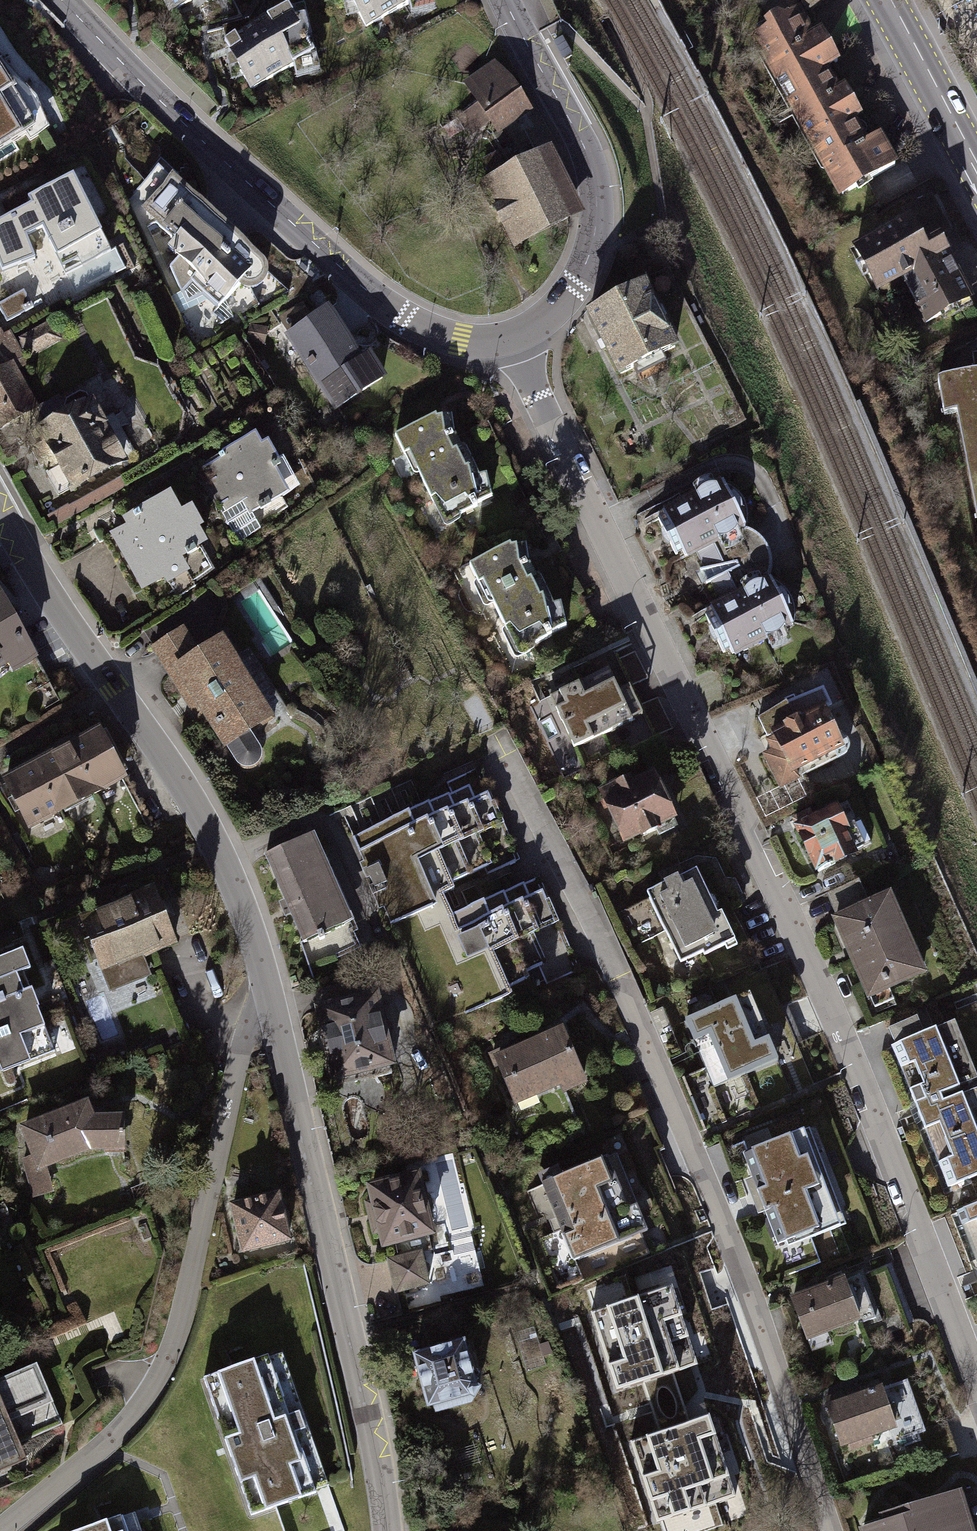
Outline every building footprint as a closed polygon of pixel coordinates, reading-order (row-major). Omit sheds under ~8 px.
[(169,12),(192,0),(163,0),(169,12)] [(368,27),(415,0),(353,0),(368,27)] [(773,25),(797,12),(804,9),(797,0),(758,0),(773,25)] [(804,9),(805,11),(820,0),(797,0),(804,9)] [(224,41),(225,43),(231,54),(250,90),(314,55),(288,8),(263,22),(235,37),(234,36),(224,41)] [(773,25),(754,36),(842,194),(894,165),(878,137),(869,142),(849,106),(805,28),(797,12),(773,25)] [(476,101),(457,114),(472,135),(524,98),(497,60),(463,84),(476,101)] [(34,123),(12,87),(15,85),(0,61),(0,144),(34,123)] [(496,177),(483,183),(498,213),(514,244),(568,217),(537,156),(506,172),(500,159),(490,164),(496,177)] [(0,220),(0,267),(2,272),(35,257),(25,236),(43,228),(64,273),(110,253),(76,176),(27,197),(31,207),(0,220)] [(260,264),(172,180),(155,198),(164,207),(158,213),(165,220),(159,226),(152,219),(145,227),(166,272),(169,268),(181,293),(192,283),(219,308),(260,264)] [(929,198),(905,211),(910,220),(922,243),(936,236),(946,230),(929,198)] [(878,217),(886,233),(910,220),(905,211),(902,205),(878,217)] [(886,233),(855,248),(877,290),(902,277),(926,322),(969,300),(936,236),(922,243),(910,220),(886,233)] [(647,289),(588,319),(601,345),(620,383),(633,377),(680,354),(679,352),(661,316),(647,289)] [(27,292),(1,305),(9,321),(35,308),(27,292)] [(326,310),(289,334),(336,408),(382,378),(368,356),(360,361),(349,345),(326,310)] [(51,324),(21,336),(28,354),(58,343),(51,324)] [(0,342),(0,435),(37,417),(0,342)] [(939,390),(943,421),(959,418),(976,527),(976,382),(939,390)] [(95,404),(39,434),(71,492),(127,462),(95,404)] [(444,420),(399,442),(439,526),(485,504),(444,420)] [(264,439),(197,481),(234,538),(301,496),(264,439)] [(726,487),(661,518),(683,562),(688,559),(747,531),(726,487)] [(127,531),(112,539),(145,597),(184,575),(192,587),(212,576),(199,553),(208,548),(200,533),(205,530),(192,509),(182,515),(172,497),(124,524),(127,531)] [(514,552),(471,573),(514,661),(557,640),(517,559),(514,552)] [(776,587),(705,615),(725,664),(795,636),(776,587)] [(0,601),(0,679),(36,660),(4,599),(0,601)] [(193,630),(150,653),(187,719),(199,713),(222,755),(275,726),(229,643),(207,655),(193,630)] [(620,652),(545,687),(574,751),(650,716),(620,652)] [(830,715),(771,739),(789,783),(847,759),(830,715)] [(128,790),(101,737),(2,787),(29,840),(128,790)] [(659,772),(605,797),(628,847),(682,822),(659,772)] [(480,792),(356,844),(392,930),(416,920),(459,1020),(512,998),(507,986),(568,961),(536,884),(456,918),(447,897),(512,870),(480,792)] [(843,813),(798,832),(817,878),(862,859),(843,813)] [(317,840),(268,861),(306,951),(355,930),(317,840)] [(677,884),(651,896),(686,972),(738,948),(702,872),(677,884)] [(170,956),(149,900),(76,928),(97,984),(170,956)] [(895,900),(836,925),(872,1007),(930,981),(895,900)] [(20,955),(0,963),(0,1076),(4,1086),(63,1063),(20,955)] [(761,1007),(709,1028),(732,1084),(783,1063),(761,1007)] [(383,1009),(335,1017),(347,1084),(395,1076),(383,1009)] [(892,1050),(914,1110),(945,1191),(976,1179),(976,1083),(955,1026),(892,1050)] [(567,1036),(499,1062),(517,1110),(586,1084),(567,1036)] [(95,1110),(88,1094),(19,1122),(32,1154),(21,1157),(31,1197),(53,1190),(46,1165),(91,1147),(125,1147),(126,1111),(99,1110),(95,1110)] [(810,1129),(740,1154),(775,1253),(845,1227),(810,1129)] [(616,1159),(543,1188),(574,1267),(647,1239),(616,1159)] [(418,1176),(364,1188),(379,1254),(433,1242),(418,1176)] [(282,1197),(231,1208),(242,1259),(294,1248),(282,1197)] [(957,1211),(976,1261),(976,1203),(957,1211)] [(421,1253),(386,1261),(394,1297),(429,1289),(421,1253)] [(863,1280),(794,1305),(808,1346),(877,1321),(863,1280)] [(671,1285),(591,1311),(617,1389),(697,1363),(671,1285)] [(547,1330),(519,1337),(529,1376),(557,1369),(547,1330)] [(465,1350),(419,1362),(433,1419),(480,1406),(465,1350)] [(322,1477),(283,1358),(200,1385),(246,1524),(277,1514),(279,1514),(320,1500),(326,1498),(329,1497),(322,1477)] [(907,1385),(830,1410),(846,1457),(923,1432),(907,1385)] [(0,1414),(0,1476),(22,1467),(0,1414)] [(709,1414),(631,1439),(658,1521),(735,1496),(709,1414)] [(872,1530),(971,1530),(962,1499),(905,1514),(907,1521),(872,1530)] [(121,1517),(84,1530),(127,1530),(123,1522),(121,1517)]
